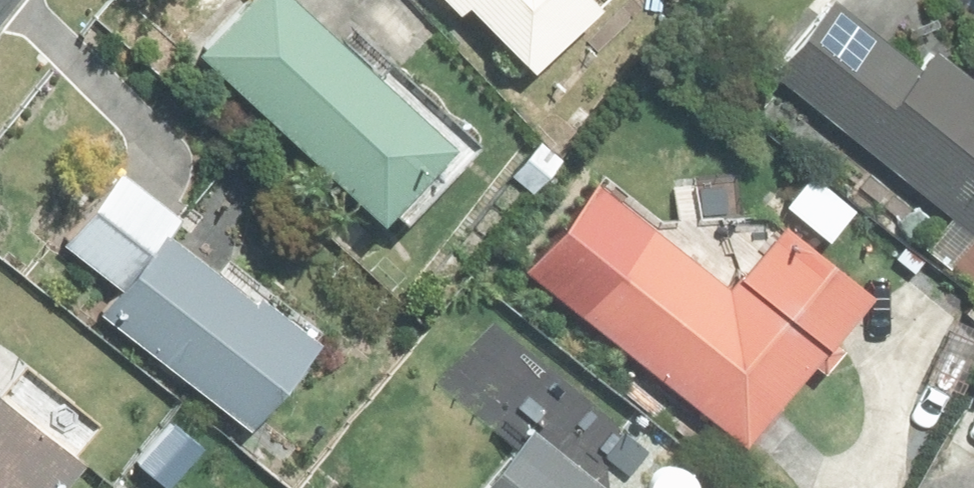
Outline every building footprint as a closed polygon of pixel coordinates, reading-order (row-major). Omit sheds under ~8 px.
[(375,244),(445,170),(265,0),(258,0),(192,71),(375,244)] [(452,26),(462,18),(530,88),(597,25),(584,13),(597,0),(427,0),(452,26)] [(972,249),(973,247),(973,103),(929,66),(914,82),(832,14),(773,85),(972,249)] [(536,152),(508,187),(533,207),(561,173),(536,152)] [(120,300),(99,326),(246,444),(313,360),(255,314),(249,322),(160,251),(174,233),(120,189),(67,256),(120,300)] [(526,287),(744,462),(861,318),(775,248),(726,308),(596,201),(526,287)] [(0,403),(0,487),(77,487),(78,487),(64,475),(90,446),(18,383),(0,403)] [(524,448),(491,487),(572,487),(524,448)]
